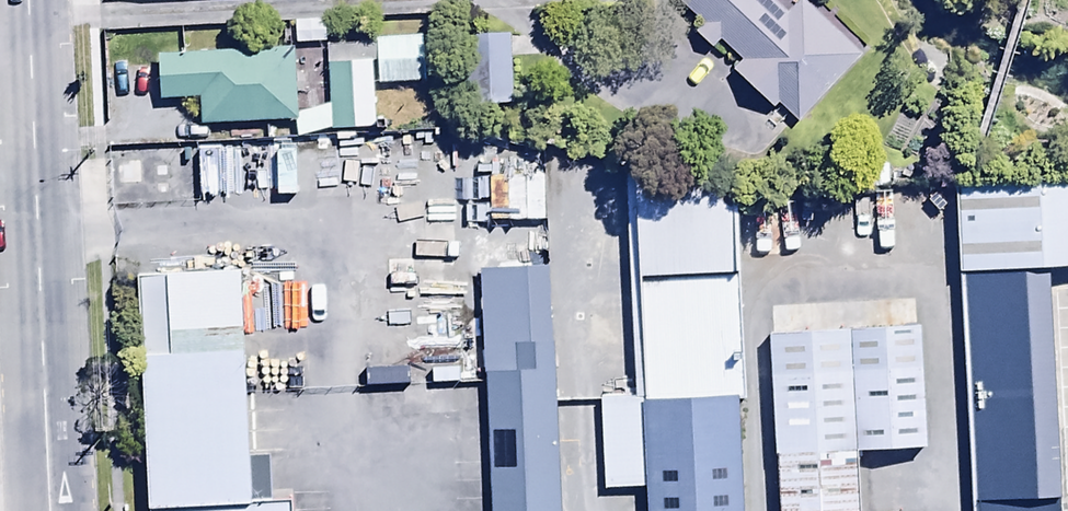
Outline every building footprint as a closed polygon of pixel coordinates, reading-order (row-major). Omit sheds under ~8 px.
[(702,26),(693,37),(712,55),(721,44),(742,63),(733,73),(774,112),(777,109),(795,126),(861,55),(801,0),(800,0),(785,17),(767,0),(674,0),(702,26)] [(325,23),(295,23),(295,45),(324,45),(325,23)] [(422,37),(377,39),(379,86),(424,84),(422,37)] [(513,108),(510,37),(462,38),(465,110),(513,108)] [(371,46),(326,47),(329,132),(374,131),(371,46)] [(295,51),(157,57),(159,106),(200,104),(201,127),(298,123),(295,51)] [(741,175),(637,179),(646,393),(749,389),(741,175)] [(963,181),(964,264),(1067,262),(1067,179),(963,181)] [(964,264),(969,510),(1060,510),(1055,263),(964,264)] [(484,267),(494,510),(563,510),(554,264),(484,267)] [(149,272),(154,510),(296,510),(296,504),(262,505),(257,270),(149,272)] [(776,331),(779,510),(869,510),(867,455),(933,453),(931,328),(776,331)] [(405,365),(405,383),(440,383),(440,364),(405,365)] [(457,387),(400,389),(402,422),(458,420),(457,387)] [(749,389),(646,393),(650,510),(754,510),(749,389)]
